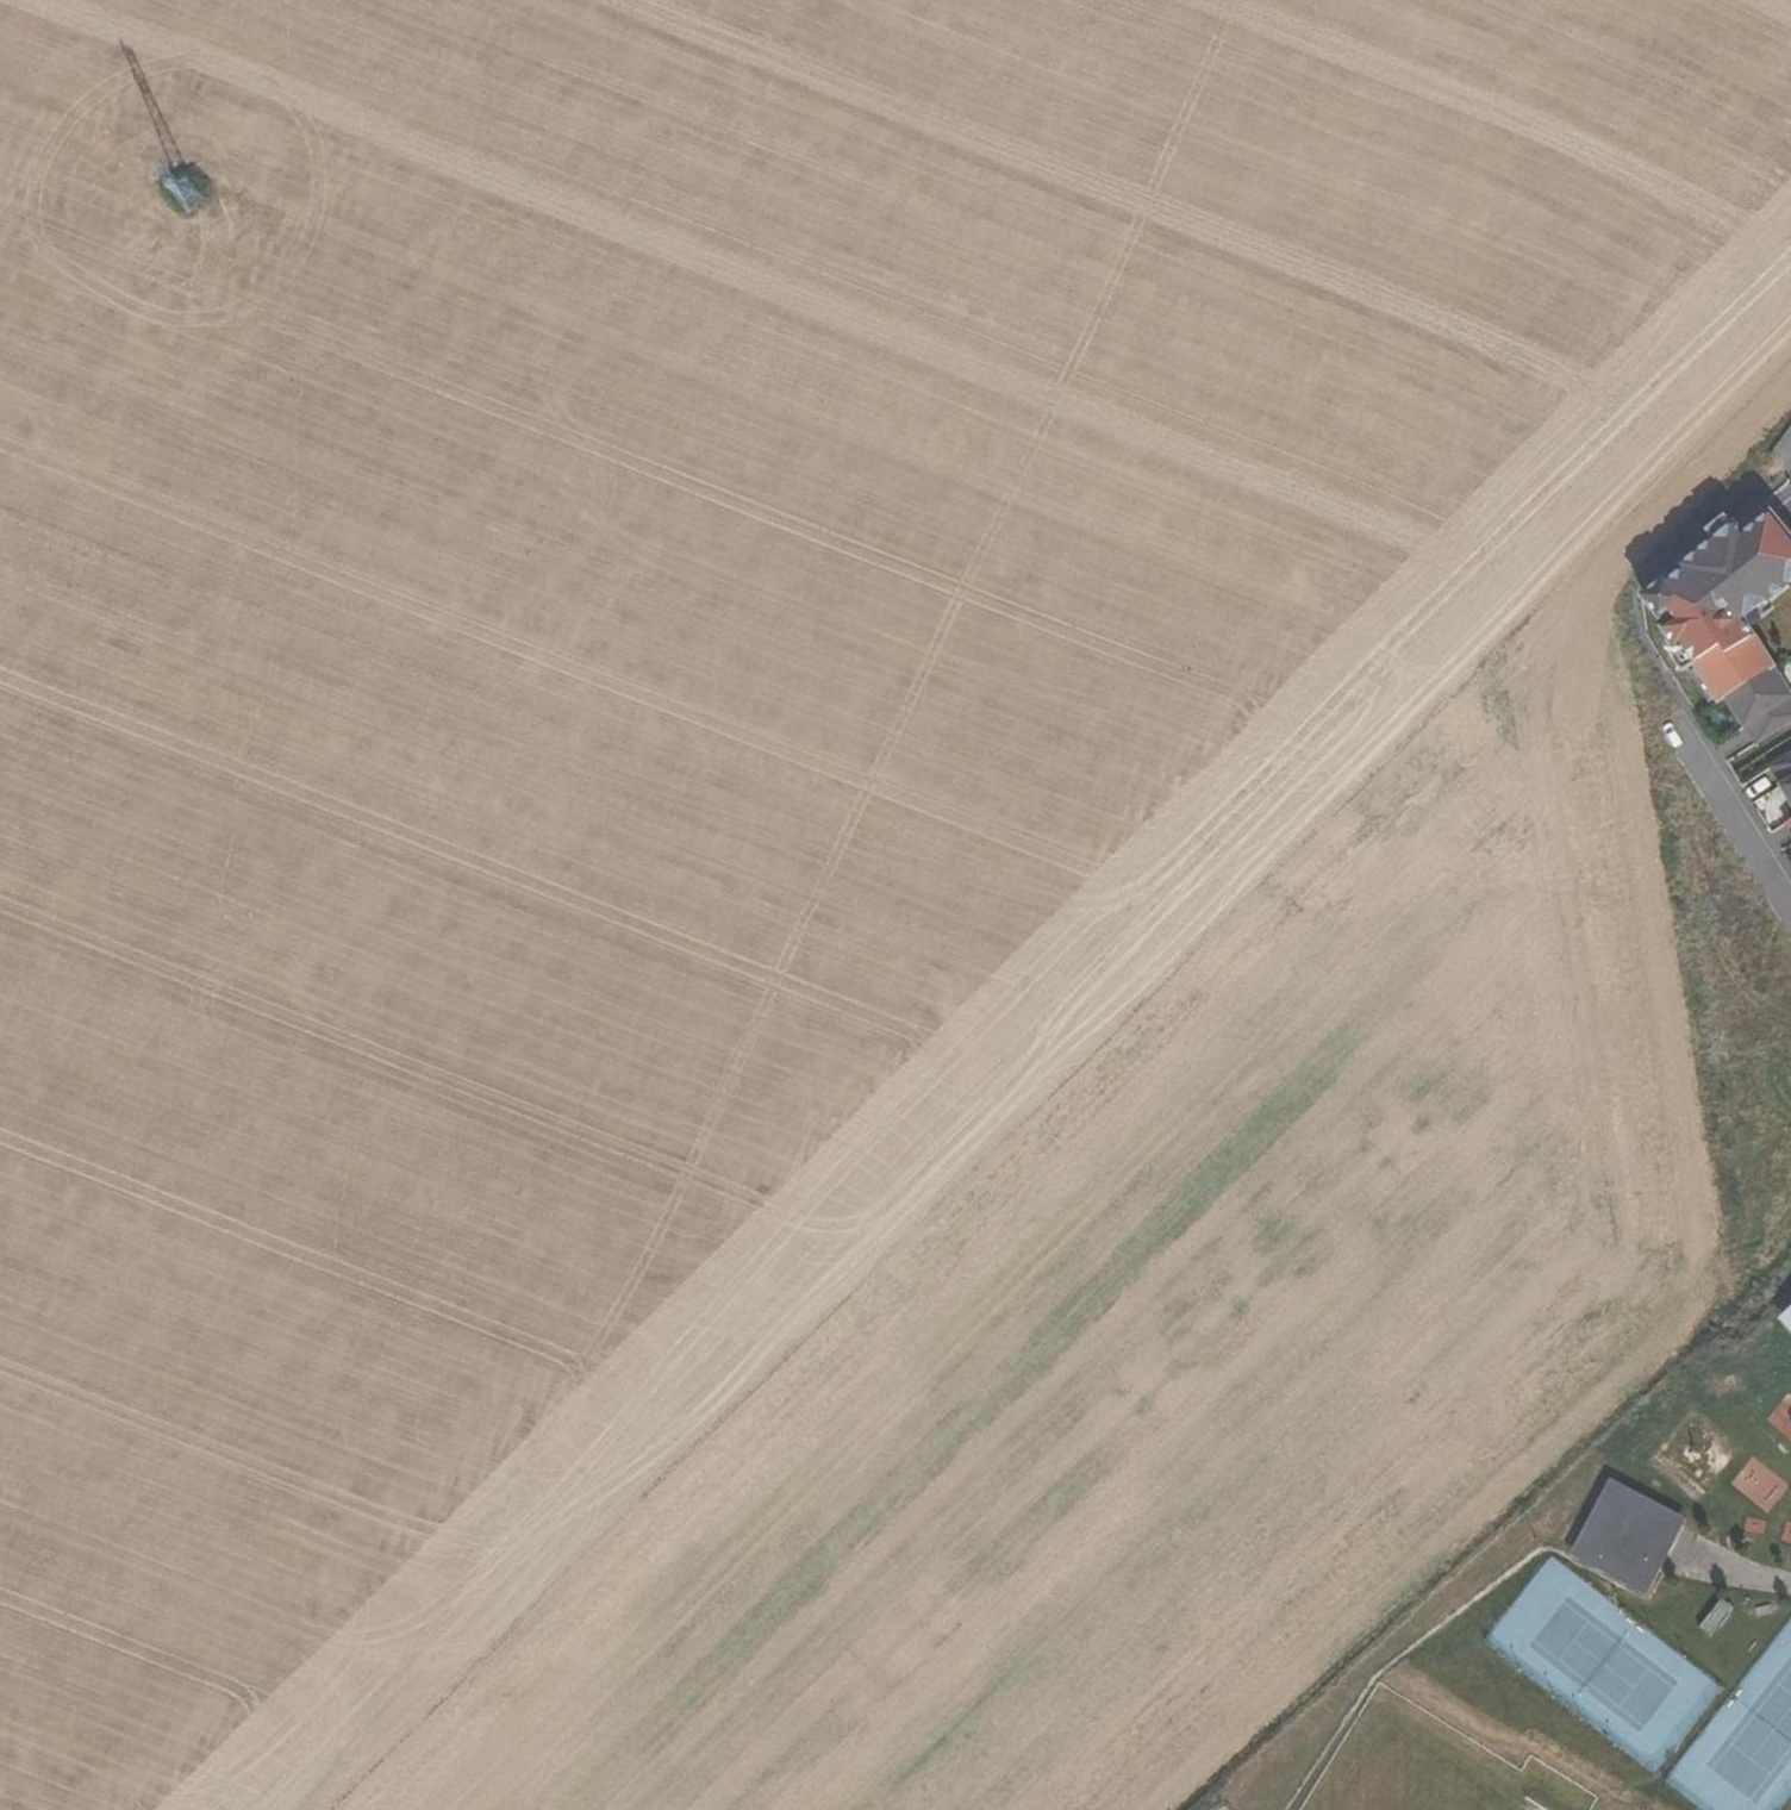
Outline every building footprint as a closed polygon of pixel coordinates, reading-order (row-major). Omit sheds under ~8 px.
[(1629,611),(1689,686),(1790,605),(1790,535),(1774,514),(1744,539),(1735,527),(1629,611)] [(1727,707),(1744,736),(1747,734),(1756,749),(1790,728),(1790,694),(1780,675),(1727,707)] [(1779,795),(1790,815),(1790,759),(1770,772),(1782,792),(1779,795)] [(1579,1553),(1644,1587),(1678,1522),(1613,1488),(1579,1553)]
